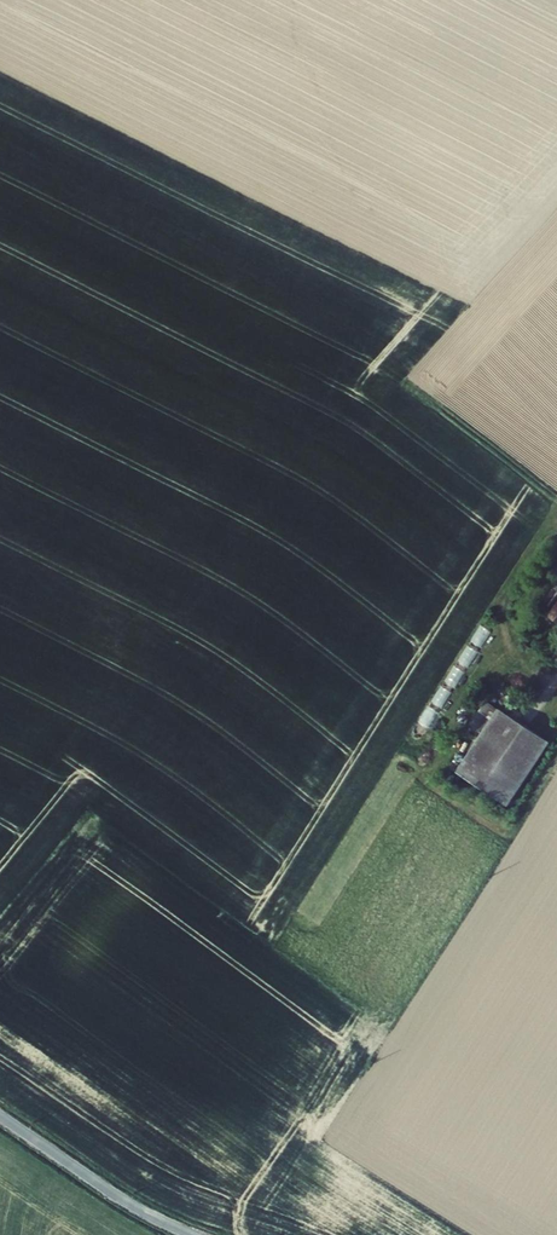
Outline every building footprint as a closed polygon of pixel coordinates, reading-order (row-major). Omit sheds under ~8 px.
[(508,801),(550,738),(498,705),(457,767),(508,801)]
